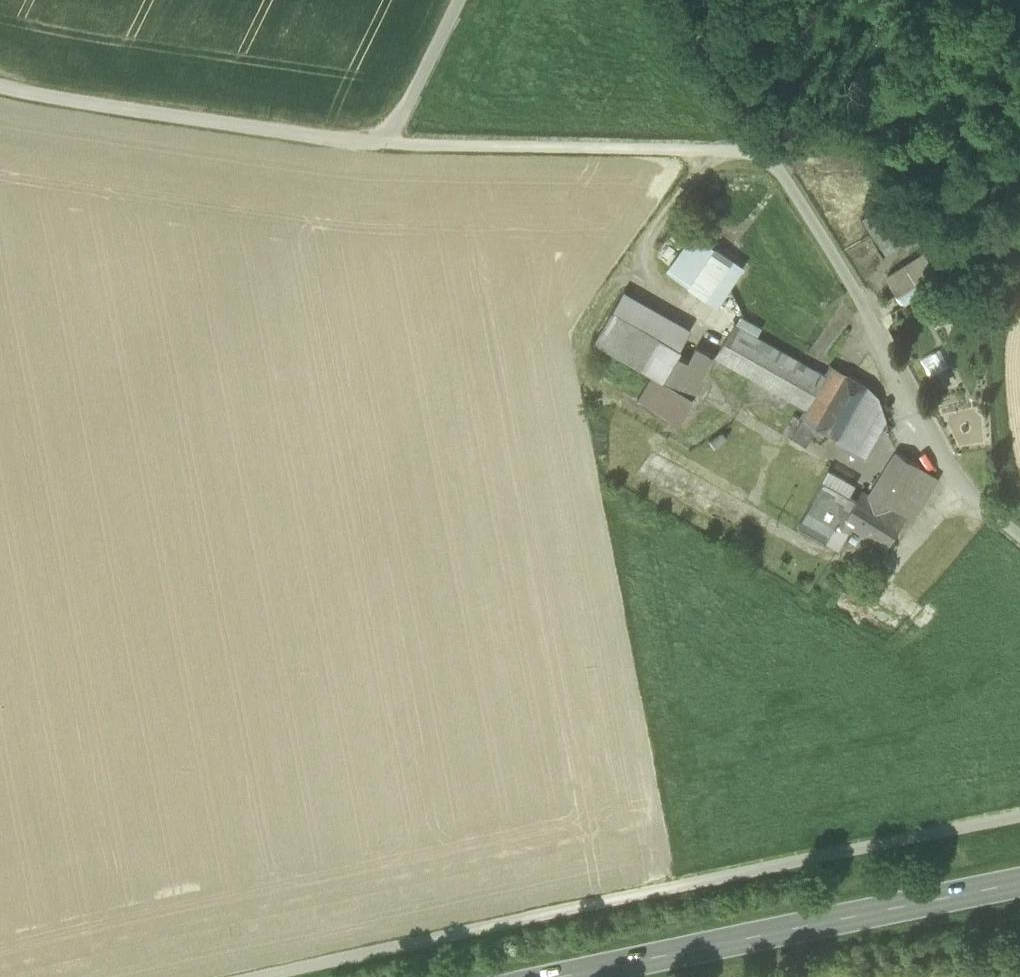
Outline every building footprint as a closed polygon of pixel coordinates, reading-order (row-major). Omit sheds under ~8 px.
[(862,219),(885,255),(914,238),(910,228),(893,200),(862,219)] [(689,287),(716,247),(695,232),(667,271),(689,287)] [(707,300),(734,259),(716,247),(689,287),(707,300)] [(906,264),(918,283),(936,271),(937,270),(925,251),(906,264)] [(746,266),(734,259),(707,300),(718,307),(746,266)] [(918,283),(906,264),(885,276),(897,296),(918,283)] [(944,283),(936,271),(918,283),(926,295),(944,283)] [(975,298),(948,286),(941,301),(968,314),(975,298)] [(596,340),(642,367),(661,333),(678,343),(688,327),(625,290),(596,340)] [(741,315),(736,324),(758,336),(763,327),(741,315)] [(817,427),(839,439),(868,385),(832,364),(826,375),(758,336),(736,324),(735,324),(716,356),(807,408),(801,417),(804,419),(817,427)] [(653,373),(664,379),(679,354),(674,351),(678,343),(661,333),(642,367),(653,373)] [(697,346),(690,360),(689,361),(703,369),(711,354),(697,346)] [(707,371),(703,369),(689,361),(690,360),(679,354),(664,379),(694,397),(707,371)] [(696,397),(694,397),(664,379),(653,373),(637,398),(680,424),(696,397)] [(865,454),(871,444),(855,436),(876,399),(880,397),(868,385),(839,439),(865,454)] [(886,417),(880,397),(876,399),(855,436),(871,444),(886,417)] [(807,446),(817,427),(804,419),(793,438),(807,446)] [(887,549),(908,516),(894,509),(914,476),(915,476),(921,466),(897,451),(897,452),(896,451),(870,494),(863,490),(858,499),(844,522),(851,527),(887,549)] [(938,476),(921,466),(915,476),(914,476),(894,509),(908,516),(910,517),(938,476)] [(824,479),(850,495),(855,485),(829,470),(824,479)] [(844,522),(858,499),(850,495),(824,479),(797,526),(839,549),(851,527),(844,522)]
